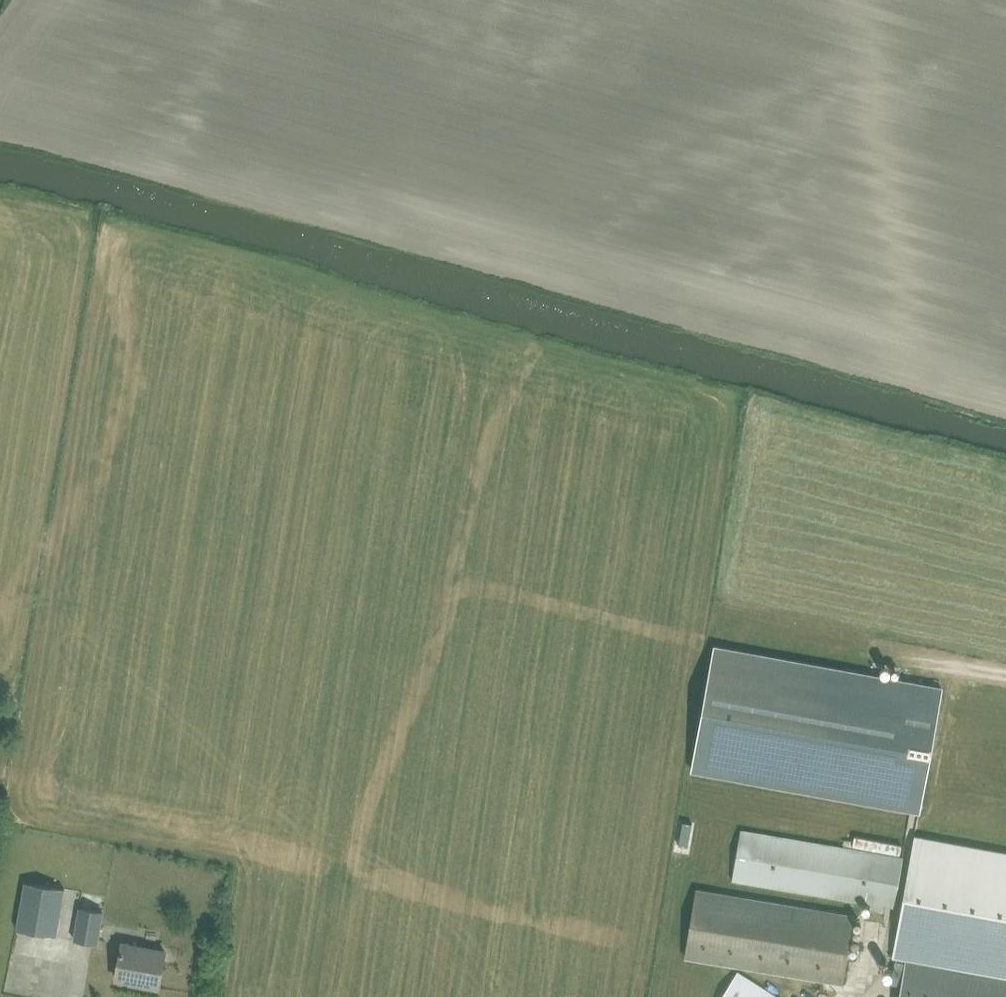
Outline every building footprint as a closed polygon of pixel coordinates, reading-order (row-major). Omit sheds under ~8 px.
[(692,771),(919,813),(942,689),(715,646),(692,771)] [(884,906),(895,908),(903,860),(745,834),(737,883),(872,904),(871,910),(883,912),(884,906)] [(907,957),(1005,976),(1005,852),(913,835),(891,954),(907,957)] [(56,937),(65,889),(25,882),(17,929),(56,937)] [(695,888),(683,956),(840,982),(851,915),(695,888)] [(79,909),(73,941),(97,945),(103,913),(79,909)] [(139,985),(149,987),(157,988),(163,953),(120,946),(115,980),(140,984),(139,985)] [(899,996),(1005,996),(1005,976),(907,957),(899,996)] [(739,975),(725,996),(774,996),(739,975)]
